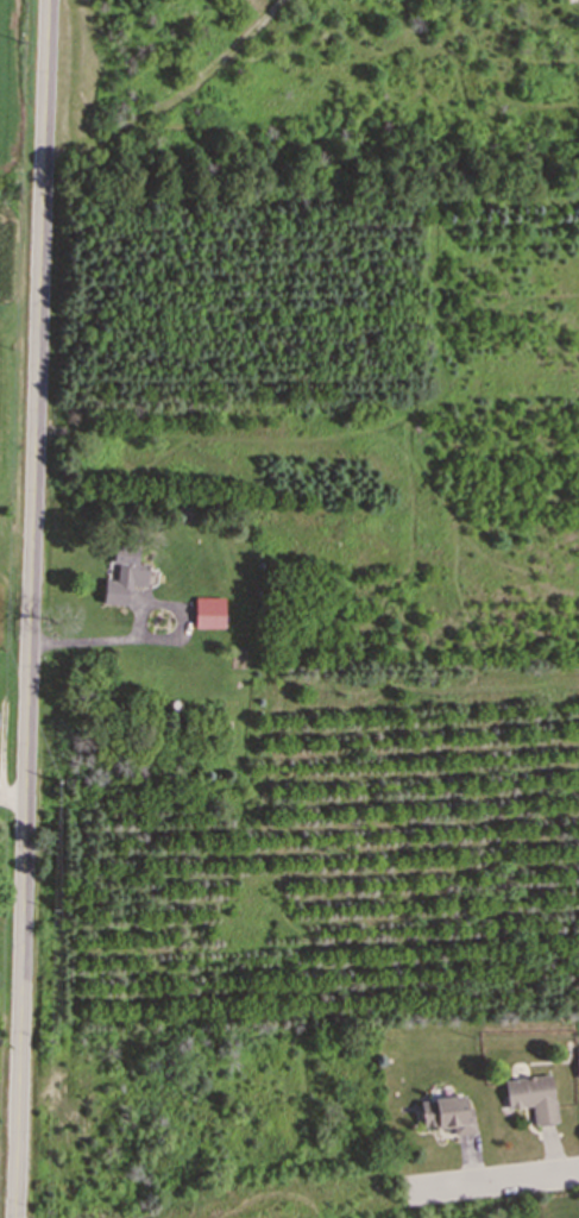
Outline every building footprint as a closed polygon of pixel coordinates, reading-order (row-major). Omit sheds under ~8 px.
[(101,603),(125,605),(126,584),(145,585),(147,564),(136,563),(137,546),(113,544),(111,563),(117,564),(114,579),(103,579),(101,603)] [(194,627),(222,628),(224,597),(194,596),(194,627)] [(503,1079),(506,1107),(530,1105),(533,1124),(555,1122),(550,1074),(503,1079)] [(421,1128),(452,1126),(452,1134),(473,1132),(472,1106),(465,1106),(464,1097),(418,1099),(421,1128)]
